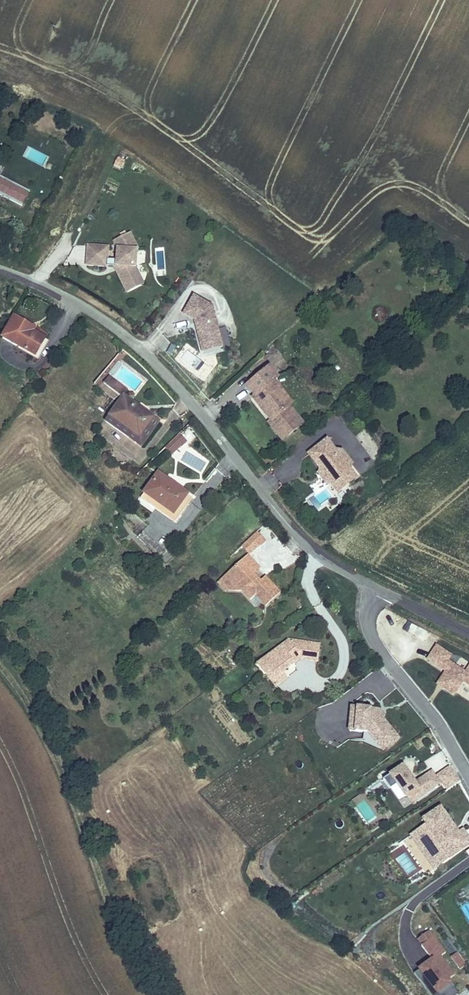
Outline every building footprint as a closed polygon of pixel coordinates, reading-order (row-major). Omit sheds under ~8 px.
[(0,176),(0,195),(22,207),(30,192),(0,176)] [(107,267),(107,266),(116,267),(115,273),(126,294),(145,284),(137,268),(138,249),(130,232),(112,242),(116,248),(115,259),(109,259),(109,246),(86,245),(85,266),(107,267)] [(213,307),(193,295),(181,313),(194,321),(201,358),(225,352),(213,307)] [(36,359),(47,338),(35,332),(37,329),(13,316),(0,338),(0,339),(36,359)] [(280,378),(271,367),(245,387),(253,395),(249,398),(268,421),(267,423),(282,442),(304,423),(291,407),(294,405),(276,382),(280,378)] [(94,385),(117,403),(123,395),(125,395),(128,390),(104,372),(94,385)] [(117,403),(104,423),(142,449),(161,420),(125,395),(123,395),(117,403)] [(231,443),(242,440),(238,425),(226,429),(231,443)] [(187,442),(181,435),(165,449),(171,456),(187,442)] [(337,495),(358,479),(351,469),(353,465),(342,450),(337,450),(326,437),(307,454),(319,471),(317,473),(326,487),(330,485),(337,495)] [(154,464),(158,467),(168,456),(164,452),(154,464)] [(170,517),(176,521),(192,496),(156,472),(143,492),(173,512),(170,517)] [(143,492),(140,498),(170,517),(173,512),(143,492)] [(242,545),(251,555),(267,539),(258,529),(242,545)] [(268,579),(262,585),(254,577),(248,571),(256,563),(249,557),(224,579),(236,592),(244,591),(254,602),(259,598),(267,607),(282,594),(268,579)] [(256,563),(248,571),(254,577),(262,570),(256,563)] [(236,592),(224,579),(218,585),(226,593),(236,592)] [(318,664),(320,643),(288,639),(255,664),(276,689),(289,680),(284,674),(301,662),(318,664)] [(426,662),(442,670),(434,684),(454,697),(463,684),(468,688),(468,665),(464,671),(450,662),(454,657),(436,647),(426,662)] [(381,709),(350,706),(347,732),(363,734),(362,742),(384,752),(402,739),(380,714),(381,709)] [(415,782),(403,765),(388,775),(405,800),(408,798),(412,805),(441,786),(442,784),(436,775),(433,770),(415,782)] [(446,792),(459,782),(448,767),(436,775),(442,784),(441,786),(446,792)] [(366,801),(360,794),(352,800),(357,806),(366,801)] [(433,871),(468,847),(468,836),(463,828),(459,832),(441,806),(421,820),(424,824),(408,835),(433,871)] [(436,994),(439,994),(453,985),(434,960),(446,952),(429,931),(417,941),(431,959),(416,970),(436,994)] [(459,952),(451,955),(457,970),(465,966),(459,952)] [(449,978),(459,971),(449,957),(439,964),(449,978)]
